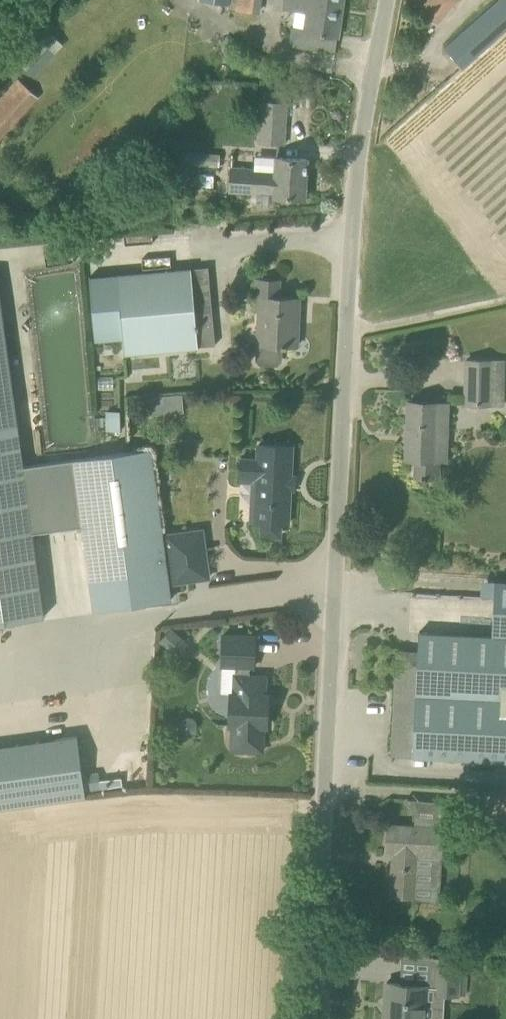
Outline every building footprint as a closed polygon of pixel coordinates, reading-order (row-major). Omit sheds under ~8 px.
[(228,4),(227,8),(258,14),(260,0),(207,0),(228,4)] [(343,0),(297,0),(296,10),(312,12),(309,31),(293,28),(290,46),(335,52),(343,0)] [(461,0),(429,0),(422,9),(440,24),(461,0)] [(446,50),(462,67),(505,28),(505,0),(501,0),(446,50)] [(32,73),(65,44),(54,32),(22,61),(32,73)] [(0,93),(0,136),(37,96),(15,76),(0,93)] [(258,101),(256,144),(286,145),(288,102),(258,101)] [(275,191),(275,196),(305,198),(307,159),(277,157),(276,173),(253,171),(253,169),(232,168),(230,191),(252,192),(252,190),(275,191)] [(217,202),(204,202),(205,211),(218,210),(217,202)] [(124,339),(125,352),(215,345),(209,266),(118,274),(119,279),(101,281),(102,293),(86,294),(89,329),(105,328),(106,341),(124,339)] [(260,297),(258,343),(257,359),(261,363),(277,364),(281,360),(282,346),(287,345),(297,346),(300,298),(279,297),(280,280),(257,279),(256,297),(260,297)] [(44,617),(32,532),(82,525),(94,610),(171,600),(151,449),(74,459),(23,466),(18,423),(0,286),(0,623),(44,617)] [(505,361),(493,360),(467,360),(465,404),(503,405),(505,361)] [(159,414),(158,396),(145,397),(146,415),(159,414)] [(436,459),(438,403),(408,402),(406,459),(416,460),(416,476),(437,477),(438,459),(436,459)] [(106,410),(107,429),(119,429),(119,409),(106,410)] [(288,523),(291,483),(292,446),(259,445),(258,460),(241,459),(241,477),(257,478),(254,522),(262,522),(261,529),(267,535),(275,536),(280,530),(280,523),(288,523)] [(209,577),(204,545),(202,530),(166,535),(173,582),(209,577)] [(170,630),(159,642),(177,657),(187,645),(170,630)] [(413,755),(505,761),(505,637),(419,632),(417,664),(396,663),(392,754),(413,755)] [(269,694),(265,694),(266,676),(250,676),(250,666),(254,667),(255,636),(223,635),(222,665),(236,666),(235,675),(234,693),(231,693),(229,725),(233,725),(232,750),(263,751),(264,726),(267,726),(268,705),(269,694)] [(0,746),(0,808),(86,796),(77,736),(0,746)] [(441,855),(443,828),(388,825),(386,852),(393,852),(391,895),(415,896),(418,854),(441,855)] [(458,995),(460,967),(437,965),(435,993),(458,995)] [(428,985),(386,983),(384,1018),(426,1018),(428,985)]
